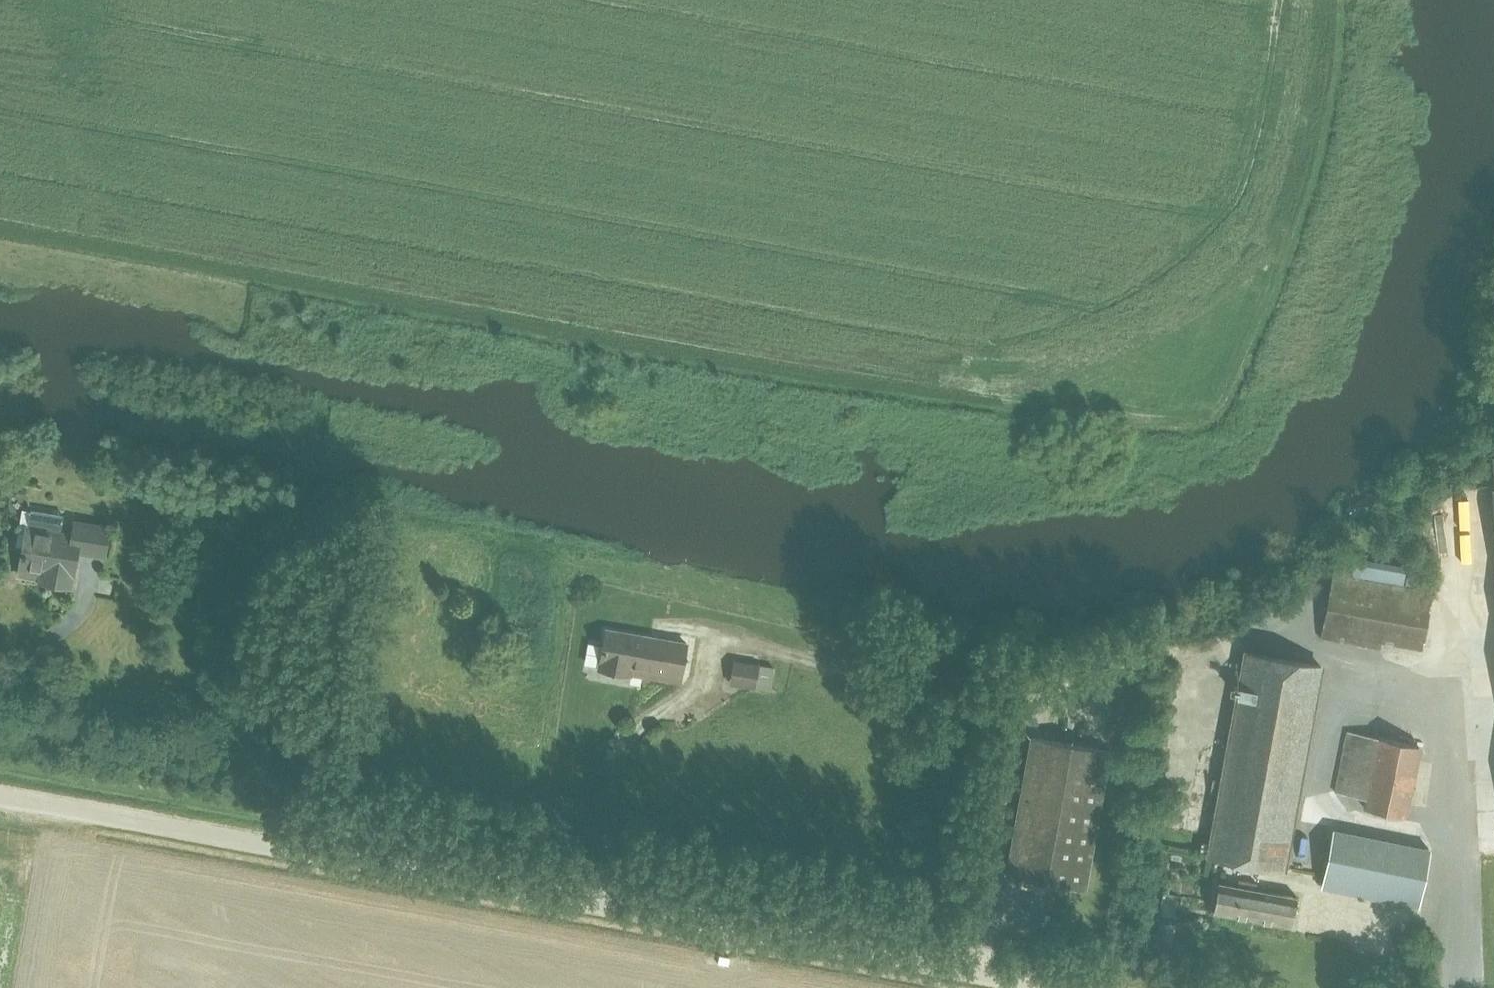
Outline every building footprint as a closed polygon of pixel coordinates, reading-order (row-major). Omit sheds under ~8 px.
[(30,509),(27,527),(18,577),(67,585),(70,565),(68,565),(70,549),(104,555),(109,527),(74,521),(72,535),(60,533),(63,515),(30,509)] [(1332,573),(1320,637),(1380,648),(1381,640),(1421,648),(1432,591),(1380,582),(1381,576),(1378,576),(1379,567),(1355,563),(1352,576),(1332,573)] [(587,664),(599,666),(599,668),(679,682),(686,644),(605,630),(603,645),(591,643),(587,664)] [(1320,665),(1245,652),(1208,854),(1283,868),(1320,665)] [(775,667),(734,661),(731,683),(771,689),(775,667)] [(1085,888),(1109,750),(1030,736),(1005,874),(1085,888)] [(1379,737),(1364,808),(1404,815),(1418,745),(1379,737)] [(1482,817),(1483,831),(1493,830),(1493,816),(1482,817)] [(1418,900),(1428,848),(1333,828),(1322,881),(1418,900)] [(1237,885),(1219,882),(1214,911),(1236,916),(1234,924),(1249,926),(1250,918),(1289,925),(1297,897),(1283,894),(1256,889),(1257,882),(1239,879),(1237,885)] [(729,978),(730,969),(722,968),(720,976),(729,978)]
